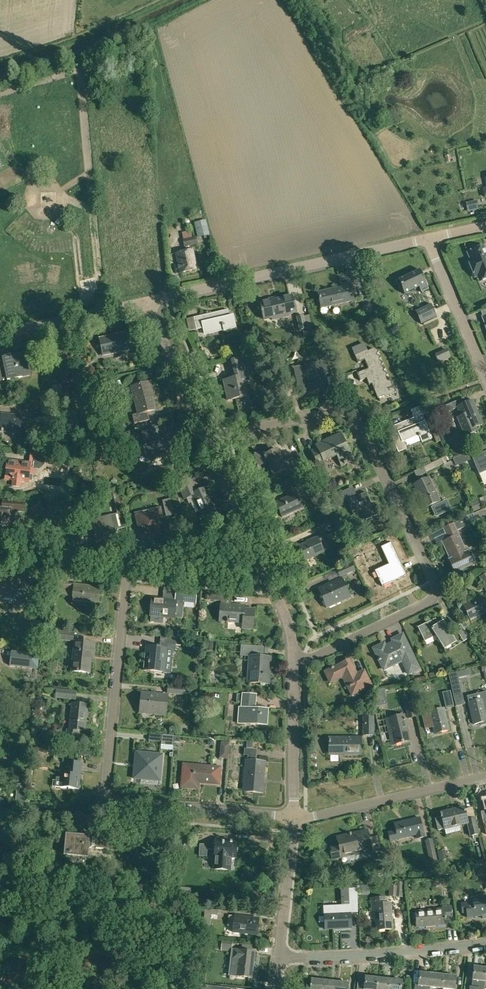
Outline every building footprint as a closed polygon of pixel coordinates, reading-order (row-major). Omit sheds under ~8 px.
[(480,202),(469,204),(470,211),(481,209),(480,202)] [(194,223),(198,238),(209,235),(205,220),(194,223)] [(182,240),(184,247),(197,244),(195,236),(182,240)] [(468,253),(471,260),(468,261),(472,270),(475,277),(477,276),(480,281),(482,280),(485,279),(485,252),(484,246),(480,248),(480,247),(471,251),(468,253)] [(176,253),(180,273),(196,269),(192,250),(176,253)] [(429,289),(420,270),(398,280),(404,294),(419,287),(422,293),(429,289)] [(318,293),(321,308),(354,301),(350,283),(340,285),(341,288),(318,293)] [(271,319),(272,321),(290,317),(289,315),(296,313),(296,312),(292,296),(260,304),(264,321),(271,319)] [(362,301),(367,315),(375,312),(369,298),(362,301)] [(421,324),(437,317),(431,304),(415,311),(421,324)] [(203,328),(204,333),(236,326),(233,315),(229,316),(227,309),(194,317),(196,329),(203,328)] [(296,317),(299,331),(307,329),(304,315),(296,317)] [(99,338),(103,356),(132,349),(128,332),(99,338)] [(372,384),(378,398),(395,391),(390,380),(388,381),(386,377),(388,374),(384,371),(386,368),(381,366),(383,363),(379,360),(381,357),(376,355),(378,352),(374,349),(368,352),(367,350),(354,356),(357,363),(364,360),(368,369),(357,374),(360,381),(366,378),(369,385),(372,384)] [(439,362),(450,357),(447,350),(435,355),(439,362)] [(7,380),(31,375),(26,353),(3,358),(3,360),(0,361),(0,379),(7,378),(7,380)] [(47,372),(60,371),(57,357),(45,359),(47,372)] [(223,380),(228,400),(246,396),(242,382),(249,380),(244,357),(227,361),(229,370),(232,369),(234,378),(223,380)] [(328,365),(327,357),(320,359),(321,361),(294,367),(300,394),(327,388),(322,366),(328,365)] [(58,359),(62,382),(68,381),(64,358),(58,359)] [(132,415),(134,423),(150,420),(147,411),(155,409),(150,392),(152,392),(150,382),(131,387),(138,413),(132,415)] [(86,402),(83,390),(72,393),(75,404),(86,402)] [(457,418),(464,436),(478,431),(476,426),(482,424),(472,400),(457,407),(461,416),(457,418)] [(453,402),(430,412),(432,418),(436,416),(455,408),(453,402)] [(35,419),(48,419),(48,403),(35,403),(35,419)] [(418,407),(422,415),(425,414),(428,421),(432,419),(426,405),(418,407)] [(23,433),(25,416),(1,414),(0,427),(0,431),(23,433)] [(422,415),(414,418),(389,428),(398,451),(407,448),(405,441),(418,435),(419,437),(420,436),(422,442),(431,438),(422,415)] [(142,432),(156,429),(154,422),(141,425),(142,432)] [(144,446),(148,462),(175,455),(171,439),(159,442),(155,429),(142,433),(146,446),(144,446)] [(340,434),(315,445),(316,448),(323,462),(323,463),(337,457),(341,466),(352,460),(340,434)] [(59,447),(58,454),(69,455),(69,448),(59,447)] [(479,447),(452,459),(456,466),(468,460),(472,458),(479,473),(485,470),(485,452),(482,454),(479,447)] [(268,464),(273,475),(285,469),(287,474),(299,468),(293,457),(283,462),(277,449),(272,452),(271,449),(254,453),(257,466),(268,464)] [(12,486),(20,487),(21,481),(27,482),(28,472),(32,472),(33,467),(39,468),(43,464),(44,459),(54,460),(55,455),(30,452),(29,464),(8,461),(6,479),(13,480),(12,486)] [(423,467),(426,473),(444,465),(444,464),(447,463),(444,457),(423,467)] [(428,478),(413,484),(424,508),(431,505),(432,507),(431,507),(436,517),(452,510),(447,500),(439,503),(439,502),(439,501),(428,478)] [(192,496),(202,519),(217,512),(206,488),(197,492),(191,479),(178,485),(184,500),(192,496)] [(275,502),(282,517),(302,508),(296,493),(304,490),(301,484),(287,491),(289,496),(275,502)] [(358,513),(362,522),(365,521),(365,520),(378,514),(374,506),(372,507),(365,492),(357,496),(353,487),(336,494),(339,502),(346,499),(354,515),(358,513)] [(317,504),(323,501),(319,493),(313,495),(317,504)] [(162,501),(166,517),(174,515),(170,499),(162,501)] [(9,527),(10,511),(25,513),(25,508),(25,503),(2,500),(1,507),(0,506),(0,526),(9,527)] [(470,503),(473,511),(481,508),(478,500),(470,503)] [(68,513),(75,508),(71,503),(64,508),(68,513)] [(93,531),(98,549),(118,545),(114,528),(125,526),(121,505),(115,506),(117,514),(93,519),(92,515),(84,515),(83,530),(86,530),(87,533),(93,531)] [(135,514),(141,539),(167,533),(161,508),(135,514)] [(473,514),(478,525),(485,521),(485,508),(473,514)] [(316,525),(319,532),(333,526),(330,518),(316,525)] [(449,539),(442,542),(451,559),(449,560),(455,572),(472,564),(467,551),(465,552),(455,530),(463,527),(467,525),(465,518),(444,528),(449,539)] [(15,538),(35,539),(36,530),(16,528),(15,538)] [(299,547),(305,560),(323,552),(319,543),(325,541),(322,535),(310,541),(299,547)] [(374,571),(381,586),(406,575),(391,542),(380,547),(388,565),(374,571)] [(350,550),(353,556),(359,552),(356,546),(350,550)] [(6,558),(22,562),(24,554),(19,552),(20,551),(15,549),(14,551),(9,549),(6,558)] [(336,569),(340,577),(355,570),(352,563),(336,569)] [(73,604),(99,606),(101,587),(68,584),(69,572),(58,571),(55,594),(74,596),(73,604)] [(2,603),(2,601),(14,604),(13,607),(28,609),(30,600),(32,589),(22,588),(23,582),(0,578),(0,602),(2,603)] [(319,590),(327,608),(350,597),(341,580),(319,590)] [(178,589),(177,601),(196,602),(197,590),(178,589)] [(207,592),(207,600),(221,601),(222,593),(207,592)] [(470,620),(485,612),(485,594),(463,605),(470,620)] [(150,616),(175,618),(177,601),(152,599),(150,616)] [(243,629),(253,630),(255,610),(245,609),(245,606),(237,605),(237,606),(231,606),(221,605),(220,622),(243,624),(243,629)] [(435,636),(444,650),(456,643),(442,622),(437,625),(435,619),(417,628),(424,642),(435,636)] [(455,627),(463,641),(469,638),(465,630),(461,624),(455,627)] [(56,640),(73,642),(75,632),(57,630),(57,631),(53,630),(52,639),(56,639),(56,640)] [(402,660),(409,674),(419,669),(402,634),(392,640),(393,643),(385,647),(384,643),(373,648),(384,669),(402,660)] [(183,638),(161,636),(160,647),(147,646),(145,670),(165,672),(168,644),(182,646),(183,638)] [(72,672),(90,673),(92,655),(94,655),(95,643),(76,641),(72,672)] [(241,645),(240,653),(256,654),(256,646),(241,645)] [(37,655),(10,652),(9,666),(36,669),(37,655)] [(248,683),(269,684),(271,657),(250,656),(248,683)] [(346,685),(351,695),(370,686),(363,671),(356,675),(349,660),(325,672),(330,682),(344,675),(349,684),(346,685)] [(454,695),(463,693),(458,671),(449,673),(454,695)] [(168,693),(184,695),(185,688),(169,686),(168,693)] [(55,698),(76,700),(77,691),(55,689),(55,692),(55,698)] [(442,693),(446,709),(454,706),(450,691),(442,693)] [(140,712),(166,715),(168,695),(142,692),(140,712)] [(234,694),(233,701),(242,702),(242,707),(240,707),(238,723),(267,726),(268,710),(255,708),(257,695),(243,693),(243,695),(234,694)] [(469,703),(472,717),(474,725),(480,723),(481,726),(485,724),(485,693),(481,694),(482,700),(469,703)] [(404,703),(408,719),(417,717),(413,701),(404,703)] [(66,737),(78,739),(79,731),(85,732),(87,705),(72,703),(70,730),(67,729),(66,737)] [(430,712),(435,734),(448,731),(443,709),(430,712)] [(363,716),(363,735),(374,735),(374,715),(363,716)] [(391,732),(394,745),(410,741),(403,715),(385,720),(389,733),(391,732)] [(161,745),(173,746),(174,736),(162,735),(161,745)] [(329,738),(329,755),(361,755),(361,738),(329,738)] [(219,758),(229,759),(230,743),(226,743),(226,741),(222,741),(222,742),(221,742),(219,758)] [(133,778),(160,781),(162,755),(136,752),(133,778)] [(257,756),(248,755),(245,791),(262,792),(265,762),(256,761),(257,756)] [(71,789),(79,789),(81,763),(69,762),(68,768),(70,768),(70,771),(68,771),(68,774),(65,774),(65,778),(56,777),(55,787),(60,788),(60,792),(70,793),(71,789)] [(183,786),(198,788),(199,782),(219,783),(220,768),(184,765),(183,786)] [(28,784),(20,783),(18,799),(26,800),(28,784)] [(468,825),(470,837),(479,835),(476,820),(467,822),(464,808),(441,814),(441,817),(435,818),(438,831),(444,829),(445,831),(445,830),(446,834),(461,831),(460,827),(468,825)] [(388,833),(389,841),(416,835),(417,839),(424,838),(420,818),(394,824),(396,831),(388,833)] [(65,855),(88,857),(89,847),(110,849),(110,845),(114,845),(116,826),(101,825),(100,830),(95,830),(94,838),(88,837),(66,835),(65,853),(65,855)] [(337,838),(341,857),(371,850),(372,853),(380,851),(377,837),(369,839),(367,831),(337,838)] [(207,849),(214,849),(214,856),(214,868),(231,869),(232,857),(235,857),(236,843),(226,842),(226,839),(215,838),(215,845),(200,844),(199,856),(207,856),(207,849)] [(426,848),(430,863),(438,861),(434,846),(426,848)] [(437,852),(439,860),(446,859),(444,850),(437,852)] [(478,871),(485,870),(485,859),(476,861),(478,871)] [(439,861),(443,876),(449,874),(449,873),(453,871),(451,866),(448,867),(446,860),(439,861)] [(424,870),(426,877),(436,875),(435,868),(424,870)] [(4,882),(3,895),(15,895),(16,883),(4,882)] [(389,896),(403,897),(403,886),(403,882),(397,882),(396,886),(389,886),(389,896)] [(20,893),(32,894),(32,889),(25,889),(25,884),(21,884),(20,893)] [(181,898),(190,899),(191,888),(182,887),(181,898)] [(350,896),(350,908),(358,908),(358,895),(350,896)] [(376,911),(377,929),(392,929),(391,903),(386,903),(386,897),(371,897),(371,911),(376,911)] [(482,918),(485,917),(485,897),(478,898),(478,901),(461,904),(462,912),(466,912),(467,917),(482,915),(482,918)] [(415,912),(416,927),(444,924),(444,920),(452,919),(450,906),(442,906),(442,909),(415,912)] [(209,925),(211,925),(211,920),(219,920),(220,915),(216,915),(217,908),(205,907),(203,924),(209,925)] [(324,914),(325,929),(351,928),(350,913),(324,914)] [(232,933),(256,936),(258,920),(234,917),(234,916),(229,915),(228,925),(232,926),(232,933)] [(221,950),(231,951),(233,941),(215,940),(215,942),(222,943),(221,950)] [(235,976),(251,978),(254,952),(238,950),(238,951),(233,950),(232,959),(237,960),(235,976)] [(98,980),(107,983),(113,963),(104,960),(98,980)] [(485,970),(485,968),(474,967),(472,987),(469,987),(469,988),(480,988),(482,988),(484,988),(484,987),(485,970)] [(8,988),(13,988),(18,975),(9,971),(4,987),(8,988)] [(430,987),(429,987),(431,974),(419,973),(418,985),(414,984),(413,988),(430,988),(430,987)] [(430,987),(442,988),(443,975),(431,974),(429,987),(430,987)] [(442,988),(446,988),(454,988),(456,977),(443,975),(442,988)] [(377,978),(365,977),(364,988),(376,988),(377,978)] [(389,979),(377,978),(376,988),(388,988),(389,979)] [(323,981),(311,979),(310,986),(307,985),(306,988),(322,988),(323,981)] [(388,988),(400,988),(401,981),(389,979),(388,988)] [(335,982),(323,981),(322,988),(334,988),(335,982)]
